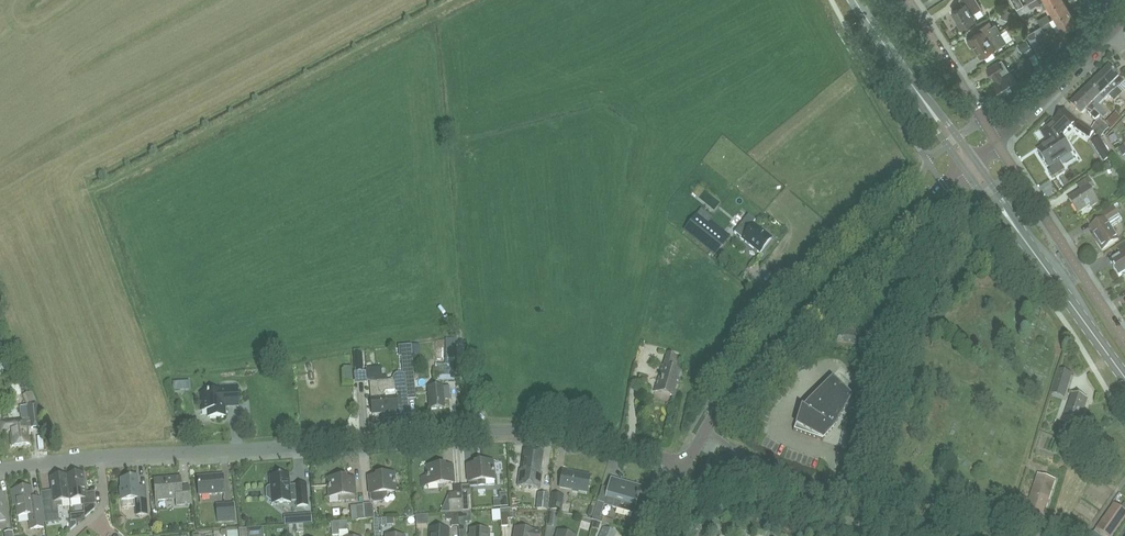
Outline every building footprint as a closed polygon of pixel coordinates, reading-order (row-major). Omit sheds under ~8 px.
[(963,4),(952,11),(957,19),(956,20),(960,27),(974,18),(972,13),(981,7),(976,0),(961,0),(963,4)] [(1013,2),(1016,8),(1023,4),(1021,0),(1017,0),(1013,2)] [(1027,2),(1030,8),(1045,0),(1031,0),(1027,2)] [(1064,0),(1058,0),(1048,6),(1055,17),(1069,9),(1064,0)] [(1000,16),(1008,19),(1011,11),(1004,8),(1000,16)] [(1076,20),(1069,9),(1055,17),(1062,29),(1076,20)] [(1040,25),(1050,19),(1047,14),(1037,19),(1040,25)] [(1050,19),(1040,25),(1041,26),(1039,27),(1042,32),(1054,25),(1050,19)] [(991,26),(989,22),(980,28),(981,31),(968,39),(972,46),(974,45),(980,56),(995,47),(995,48),(1006,41),(995,23),(991,26)] [(1013,33),(1018,41),(1024,36),(1020,29),(1013,33)] [(1024,50),(1031,46),(1026,39),(1018,44),(1023,51),(1024,50)] [(1034,46),(1040,57),(1047,54),(1040,42),(1034,46)] [(999,60),(987,68),(991,75),(992,75),(995,80),(994,81),(1002,94),(1018,84),(1010,71),(1003,75),(1000,70),(1003,68),(999,60)] [(1099,77),(1119,97),(1123,92),(1118,87),(1123,82),(1119,78),(1109,67),(1099,77)] [(1114,101),(1119,97),(1099,77),(1090,86),(1100,96),(1104,101),(1109,96),(1114,101)] [(1100,96),(1090,86),(1081,95),(1100,115),(1104,118),(1108,114),(1104,111),(1099,105),(1104,101),(1100,96)] [(1100,115),(1081,95),(1071,105),(1081,115),(1086,110),(1095,120),(1100,115)] [(1042,133),(1050,144),(1043,148),(1039,151),(1040,153),(1039,154),(1043,160),(1044,159),(1051,170),(1049,172),(1053,177),(1064,170),(1058,160),(1071,152),(1061,137),(1066,131),(1078,119),(1066,110),(1060,115),(1055,121),(1052,120),(1047,125),(1048,127),(1042,133)] [(1091,129),(1101,137),(1109,128),(1098,119),(1091,129)] [(1080,122),(1075,129),(1088,138),(1093,131),(1080,122)] [(1069,199),(1078,213),(1090,205),(1092,207),(1098,202),(1090,189),(1094,186),(1089,178),(1078,185),(1081,191),(1069,199)] [(1101,220),(1090,228),(1097,240),(1096,241),(1102,250),(1118,240),(1110,227),(1122,220),(1113,206),(1098,216),(1101,220)] [(715,254),(729,235),(698,211),(684,230),(715,254)] [(759,253),(771,238),(756,225),(754,223),(741,239),(756,250),(759,253)] [(1111,262),(1114,267),(1113,268),(1119,276),(1124,272),(1124,245),(1118,249),(1122,255),(1111,262)] [(372,414),(382,413),(382,414),(396,413),(396,415),(408,414),(407,400),(416,399),(412,357),(419,356),(418,345),(411,346),(411,345),(398,346),(399,357),(401,357),(402,374),(401,374),(399,373),(397,374),(395,375),(394,377),(393,380),(374,381),(374,377),(366,378),(366,371),(363,371),(362,352),(353,353),(355,371),(353,371),(354,383),(370,382),(371,398),(372,414)] [(656,389),(674,394),(673,396),(674,396),(681,371),(675,369),(678,357),(667,354),(663,366),(662,366),(655,391),(656,389)] [(433,381),(456,381),(456,367),(455,367),(455,358),(447,358),(447,364),(433,364),(433,381)] [(649,377),(640,374),(638,381),(647,383),(649,377)] [(831,377),(830,377),(832,379),(805,406),(802,405),(793,430),(823,440),(824,439),(823,439),(834,426),(851,397),(852,398),(853,397),(831,377)] [(1056,378),(1054,385),(1054,386),(1059,387),(1059,388),(1060,388),(1065,389),(1066,389),(1068,382),(1068,381),(1067,381),(1062,380),(1062,379),(1062,380),(1057,378),(1056,378)] [(182,390),(182,382),(172,382),(173,391),(182,390)] [(221,391),(200,392),(200,410),(208,409),(208,416),(226,415),(225,402),(238,402),(237,385),(220,386),(221,391)] [(428,388),(429,409),(444,408),(442,387),(428,388)] [(1,432),(10,431),(12,446),(29,444),(27,428),(31,428),(40,427),(37,404),(32,391),(21,394),(26,405),(19,406),(21,423),(12,424),(11,421),(0,422),(1,432)] [(1079,423),(1087,398),(1071,393),(1063,417),(1079,423)] [(520,470),(518,485),(539,488),(542,473),(541,473),(543,453),(524,451),(521,470),(520,470)] [(468,482),(495,479),(494,461),(475,463),(475,465),(467,465),(468,482)] [(445,465),(426,467),(426,475),(420,476),(421,485),(454,483),(453,466),(445,467),(445,465)] [(563,470),(559,487),(587,492),(590,475),(563,470)] [(376,476),(368,477),(369,494),(370,500),(373,503),(382,502),(387,496),(387,492),(396,491),(395,473),(376,475),(376,476)] [(66,476),(69,500),(80,499),(81,505),(83,505),(84,517),(94,508),(94,504),(95,504),(94,492),(85,493),(83,474),(66,476)] [(1037,474),(1026,511),(1043,517),(1054,479),(1037,474)] [(222,475),(198,477),(199,495),(223,493),(222,475)] [(289,475),(270,476),(270,487),(268,487),(266,489),(266,496),(268,498),(271,498),(271,504),(290,503),(290,502),(295,502),(296,507),(307,506),(306,485),(295,486),(295,488),(289,488),(289,475)] [(69,500),(66,476),(50,478),(52,490),(40,492),(44,523),(59,521),(57,506),(61,505),(61,501),(69,500)] [(121,500),(135,499),(136,515),(147,514),(145,492),(138,492),(137,477),(129,478),(129,479),(121,480),(121,488),(120,488),(121,500)] [(327,479),(328,497),(338,496),(339,502),(354,501),(354,495),(355,495),(354,478),(346,479),(346,477),(327,479)] [(180,478),(154,480),(156,500),(175,498),(176,505),(190,504),(188,487),(181,487),(180,478)] [(611,479),(606,497),(614,500),(612,508),(633,514),(635,505),(640,487),(611,479)] [(463,511),(462,497),(461,486),(453,486),(454,493),(448,493),(449,512),(463,511)] [(33,504),(31,488),(11,490),(13,505),(16,504),(18,516),(28,515),(30,529),(44,527),(40,503),(33,504)] [(548,510),(549,494),(537,493),(536,509),(548,510)] [(561,512),(564,496),(551,494),(549,510),(561,512)] [(1018,499),(1015,508),(1024,511),(1027,502),(1018,499)] [(597,501),(592,520),(601,523),(603,517),(600,516),(604,503),(597,501)] [(217,522),(235,521),(234,502),(215,504),(217,522)] [(1090,535),(1113,535),(1124,519),(1124,503),(1124,502),(1120,507),(1114,503),(1090,535)] [(364,505),(365,519),(374,518),(373,506),(370,503),(363,504),(363,505),(364,505)] [(364,505),(363,505),(349,506),(350,520),(365,519),(364,505)] [(500,509),(500,526),(508,526),(507,519),(513,519),(513,512),(510,512),(510,509),(500,509)] [(458,512),(459,526),(458,526),(459,535),(466,535),(465,522),(471,522),(470,511),(458,512)] [(552,526),(554,512),(548,511),(546,525),(552,526)] [(459,526),(458,512),(445,513),(446,520),(451,520),(451,527),(458,526),(459,526)] [(293,515),(294,524),(302,524),(301,514),(293,515)] [(373,519),(374,533),(381,533),(381,526),(391,525),(390,518),(373,519)] [(347,521),(331,521),(331,535),(338,535),(338,531),(347,530),(347,521)] [(594,521),(592,528),(599,530),(601,523),(594,521)] [(288,525),(289,535),(296,535),(296,533),(303,532),(303,524),(288,525)] [(245,528),(246,535),(263,535),(263,527),(245,528)] [(540,532),(516,528),(514,535),(539,535),(540,532)] [(615,533),(603,528),(599,535),(614,535),(615,533)] [(997,535),(1004,535),(1006,530),(999,528),(997,535)]
